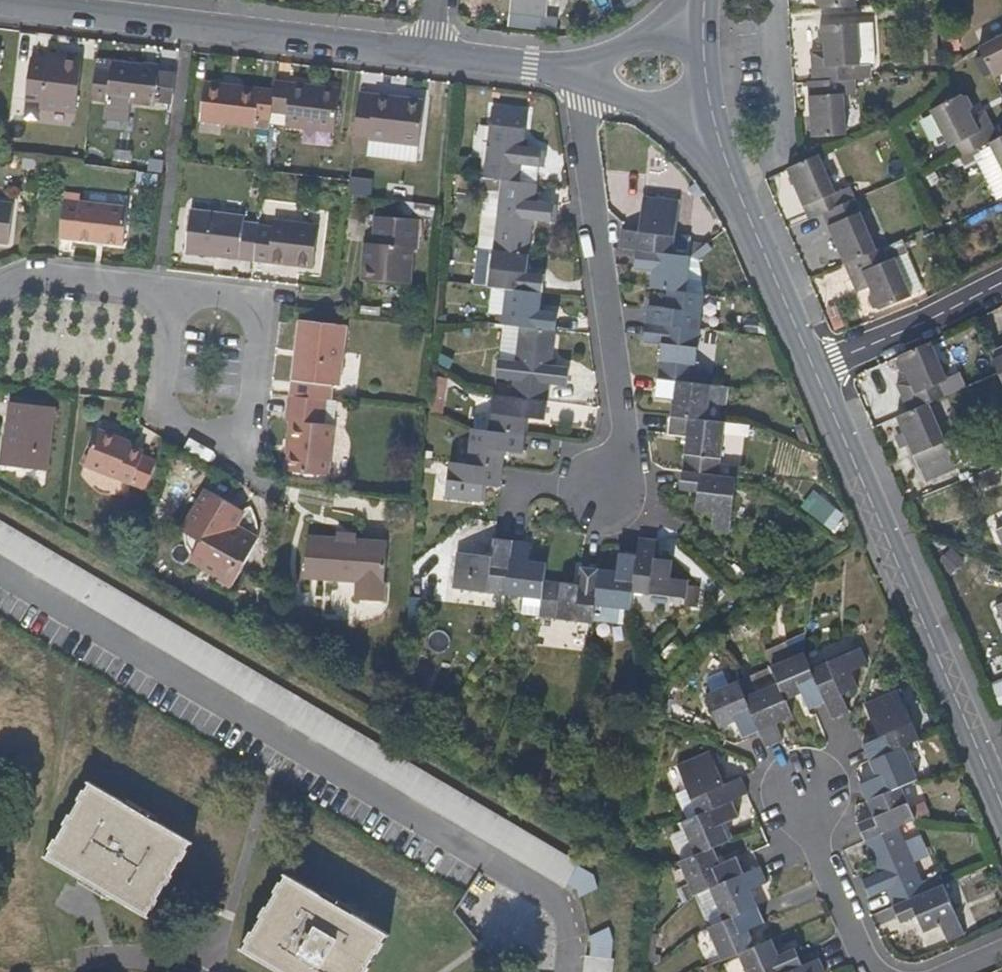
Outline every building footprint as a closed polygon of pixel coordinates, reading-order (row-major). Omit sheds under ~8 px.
[(547,0),(510,0),(509,15),(544,18),(547,0)] [(854,0),(816,0),(817,5),(822,7),(822,9),(855,7),(854,0)] [(873,63),(872,22),(823,25),(818,30),(819,41),(825,44),(825,51),(812,51),(813,82),(842,80),(868,78),(867,63),(873,63)] [(980,47),(995,78),(1001,74),(1001,36),(980,47)] [(75,112),(81,59),(62,58),(61,63),(44,61),(31,60),(26,101),(41,103),(40,108),(75,112)] [(157,73),(158,68),(110,62),(109,72),(94,71),(90,101),(105,102),(107,100),(153,106),(154,102),(157,73)] [(171,104),(174,75),(157,73),(154,102),(171,104)] [(845,135),(842,80),(813,82),(810,82),(813,136),(845,135)] [(335,133),(340,91),(275,83),(274,93),(271,122),(285,125),(286,127),(335,133)] [(271,122),(274,93),(206,84),(201,122),(256,129),(257,120),(271,122)] [(419,145),(424,101),(360,94),(357,116),(352,154),(369,155),(370,139),(419,145)] [(991,108),(974,116),(971,111),(973,105),(968,96),(964,96),(962,95),(931,110),(950,146),(956,144),(963,157),(989,144),(990,143),(1001,137),(1001,132),(991,108)] [(526,111),(491,107),(482,177),(500,180),(518,182),(520,164),(538,167),(540,149),(522,146),(526,111)] [(990,143),(1001,167),(1001,137),(990,143)] [(840,206),(819,156),(814,158),(789,170),(809,220),(810,220),(822,214),(840,206)] [(35,161),(22,159),(20,168),(34,170),(35,161)] [(536,184),(538,167),(520,164),(518,182),(536,184)] [(549,222),(551,204),(533,202),(536,184),(518,182),(500,180),(491,251),(527,255),(531,220),(549,222)] [(620,230),(618,247),(636,250),(690,257),(691,247),(674,244),(679,202),(642,197),(638,232),(620,230)] [(63,201),(58,238),(122,246),(126,208),(63,201)] [(875,251),(853,201),(840,206),(822,214),(844,265),(875,251)] [(7,245),(11,203),(0,202),(0,244),(7,245)] [(259,227),(259,226),(240,225),(241,218),(190,212),(186,254),(255,262),(259,227)] [(420,225),(379,220),(376,247),(372,246),(367,284),(409,289),(414,251),(417,252),(420,225)] [(314,268),(319,227),(274,222),(273,229),(259,227),(255,262),(314,268)] [(367,284),(372,246),(366,245),(362,283),(367,284)] [(697,260),(708,251),(703,246),(701,247),(696,253),(697,260)] [(697,260),(696,253),(701,247),(691,247),(690,257),(686,293),(703,295),(697,260)] [(909,297),(893,259),(887,262),(881,249),(875,251),(844,265),(856,292),(868,287),(871,294),(867,299),(872,309),(876,308),(878,310),(909,297)] [(489,269),(491,251),(481,250),(479,269),(489,269)] [(686,293),(690,257),(636,250),(634,268),(652,270),(649,289),(668,290),(686,293)] [(524,273),(527,255),(491,251),(487,287),(540,293),(542,275),(524,273)] [(539,311),(540,293),(504,289),(501,325),(518,327),(554,330),(556,314),(539,311)] [(699,331),(703,295),(686,293),(668,290),(665,309),(648,306),(645,325),(699,331)] [(338,386),(345,325),(298,320),(295,350),(299,351),(296,380),(290,378),(289,396),(329,401),(330,385),(338,386)] [(692,383),(699,331),(645,325),(642,343),(661,344),(656,380),(692,383)] [(550,366),(554,330),(518,327),(513,362),(495,360),(494,378),(511,380),(509,397),(545,401),(548,385),(565,387),(568,369),(550,366)] [(946,380),(930,341),(923,345),(903,354),(900,359),(904,368),(909,369),(913,377),(896,383),(909,412),(928,405),(946,396),(940,383),(946,380)] [(990,350),(1001,379),(1001,345),(990,350)] [(296,380),(299,351),(295,350),(290,378),(296,380)] [(705,421),(710,386),(692,383),(656,380),(654,397),(672,399),(669,417),(705,421)] [(543,420),(545,401),(509,397),(492,395),(487,430),(523,436),(525,417),(543,420)] [(325,476),(330,426),(321,425),(324,400),(289,396),(286,421),(288,421),(286,439),(289,440),(285,471),(325,476)] [(51,408),(7,404),(0,467),(44,472),(51,408)] [(950,455),(928,405),(909,412),(896,418),(918,468),(950,455)] [(716,477),(723,424),(705,421),(669,417),(667,434),(686,437),(681,472),(716,477)] [(100,423),(81,458),(123,484),(125,480),(140,456),(141,454),(129,447),(132,443),(100,423)] [(521,453),(523,436),(487,430),(469,429),(465,464),(501,470),(503,451),(521,453)] [(139,488),(155,465),(140,456),(125,480),(139,488)] [(499,487),(501,470),(465,464),(448,463),(444,498),(479,502),(481,484),(499,487)] [(728,533),(735,479),(716,477),(681,472),(679,491),(696,493),(694,510),(711,513),(710,531),(728,533)] [(255,540),(228,524),(236,508),(203,488),(186,517),(191,523),(182,532),(180,534),(178,544),(186,555),(201,565),(199,570),(212,577),(222,583),(233,565),(238,568),(255,540)] [(235,527),(242,513),(236,508),(228,524),(235,527)] [(182,532),(191,523),(186,517),(177,529),(182,532)] [(574,900),(577,896),(587,879),(588,877),(467,803),(329,720),(209,648),(101,582),(2,523),(0,522),(0,553),(574,900)] [(381,603),(385,542),(356,540),(334,538),(306,535),(303,575),(354,580),(352,600),(381,603)] [(684,599),(686,581),(668,579),(670,562),(653,560),(654,542),(637,539),(635,558),(630,592),(684,599)] [(454,554),(450,590),(503,595),(509,542),(492,540),(490,558),(454,554)] [(536,616),(543,564),(526,561),(528,545),(509,542),(503,595),(522,597),(521,614),(536,616)] [(201,565),(186,555),(186,554),(182,559),(199,570),(201,565)] [(630,592),(635,558),(617,555),(614,573),(597,570),(593,606),(628,610),(630,592)] [(225,590),(238,568),(233,565),(222,583),(212,577),(211,581),(225,590)] [(593,606),(597,570),(579,568),(577,585),(541,581),(536,616),(591,624),(593,606)] [(868,666),(859,649),(810,671),(808,672),(823,704),(830,720),(848,713),(840,696),(856,689),(850,674),(868,666)] [(823,704),(808,672),(810,671),(802,655),(769,669),(776,685),(783,702),(799,694),(807,711),(823,704)] [(757,732),(743,700),(737,683),(703,697),(718,729),(733,722),(740,740),(757,732)] [(790,717),(783,702),(776,685),(743,700),(757,732),(764,748),(781,741),(774,725),(790,717)] [(918,741),(896,691),(863,706),(877,738),(861,746),(868,762),(901,748),(918,741)] [(915,780),(901,748),(868,762),(875,778),(859,786),(866,801),(900,787),(915,780)] [(709,752),(675,766),(696,817),(729,803),(746,796),(738,779),(722,785),(709,752)] [(94,780),(48,854),(149,916),(177,871),(195,841),(94,780)] [(913,820),(900,787),(866,801),(873,819),(857,826),(864,842),(897,828),(913,820)] [(727,842),(719,826),(736,819),(729,803),(696,817),(680,824),(694,856),(710,849),(727,842)] [(925,893),(897,828),(864,842),(877,874),(861,882),(868,898),(885,891),(892,909),(925,893)] [(741,874),(733,857),(717,865),(710,849),(694,856),(677,863),(691,896),(708,888),(741,874)] [(755,908),(749,892),(765,884),(757,868),(741,874),(708,888),(722,923),(755,908)] [(244,951),(279,971),(366,971),(389,935),(290,875),(244,951)] [(608,902),(604,889),(587,879),(577,896),(586,904),(590,911),(608,902)] [(964,936),(942,886),(925,893),(892,909),(900,925),(916,918),(923,933),(939,926),(947,944),(964,936)] [(754,948),(746,932),(763,925),(755,908),(722,923),(706,930),(721,963),(736,956),(754,948)] [(608,961),(609,943),(604,930),(585,939),(589,947),(586,958),(608,961)] [(794,950),(777,957),(770,942),(754,948),(736,956),(743,971),(792,971),(801,968),(794,950)] [(609,961),(608,961),(586,958),(580,958),(579,971),(608,971),(609,961)] [(817,962),(801,968),(792,971),(822,971),(817,962)]
